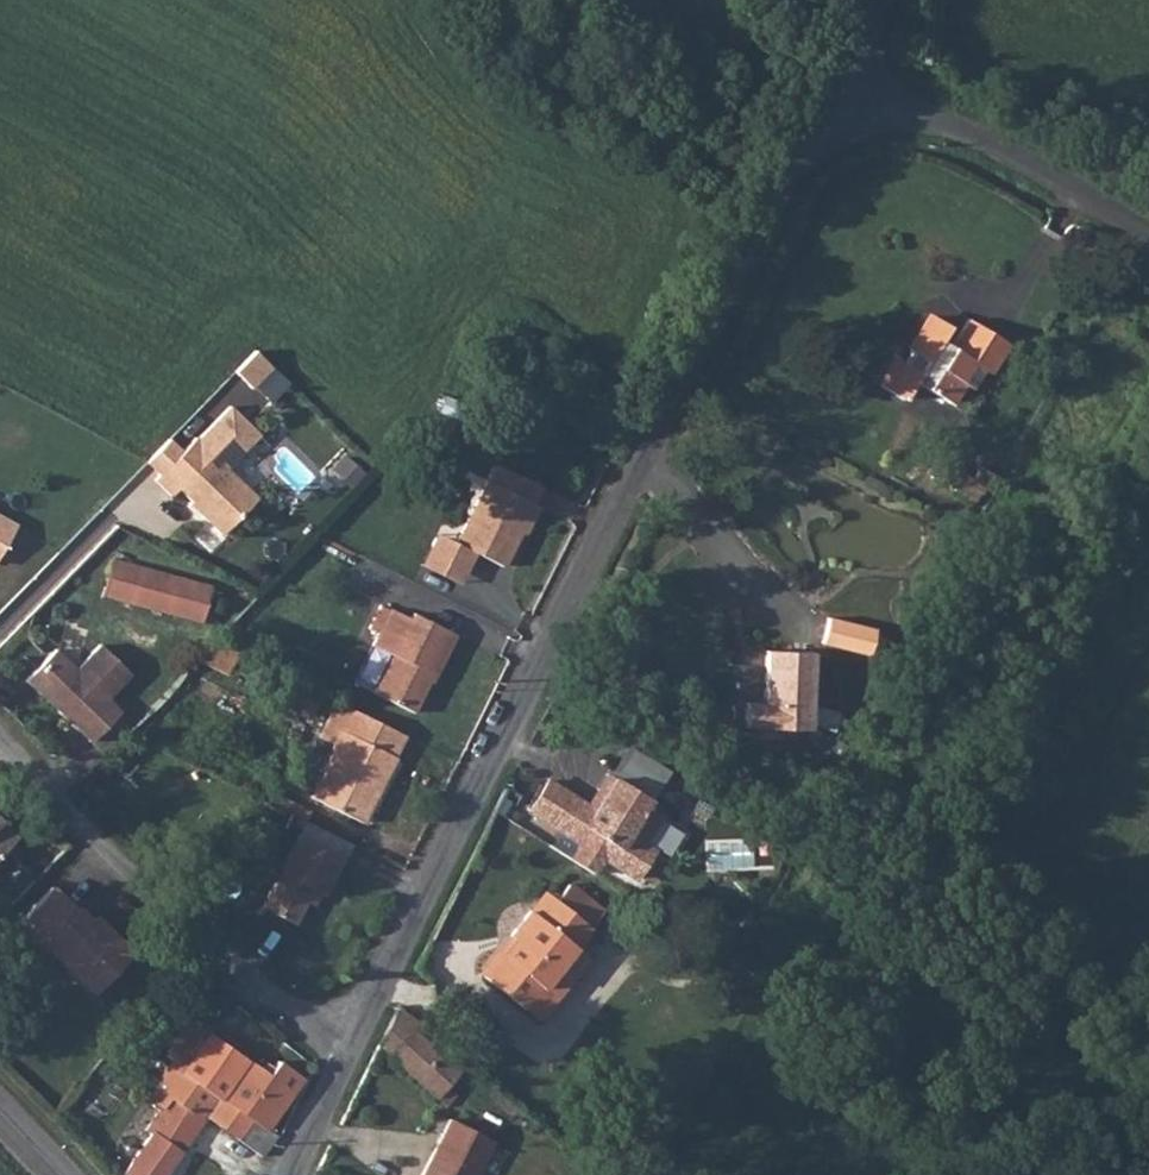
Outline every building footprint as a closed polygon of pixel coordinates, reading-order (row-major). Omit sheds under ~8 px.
[(937,337),(945,324),(927,313),(905,349),(908,351),(901,362),(890,356),(874,383),(896,395),(907,377),(938,395),(961,356),(985,371),(1003,342),(962,317),(947,343),(937,337)] [(261,367),(243,351),(221,371),(238,389),(261,367)] [(220,404),(188,437),(186,435),(145,478),(161,493),(168,486),(182,499),(184,497),(192,505),(192,514),(212,532),(247,496),(216,466),(249,432),(220,404)] [(529,499),(537,483),(496,463),(488,479),(485,479),(454,540),(433,530),(419,562),(459,581),(473,549),(499,561),(521,517),(527,519),(534,503),(529,499)] [(17,524),(0,514),(0,551),(17,524)] [(111,561),(100,597),(212,628),(217,608),(209,605),(212,590),(111,561)] [(452,632),(409,611),(406,616),(387,607),(369,642),(387,651),(368,690),(409,710),(425,680),(423,677),(422,674),(424,670),(432,672),(452,632)] [(851,656),(860,633),(815,615),(805,640),(851,656)] [(189,661),(219,673),(230,651),(207,641),(189,661)] [(51,651),(23,682),(65,720),(68,717),(76,724),(73,728),(89,743),(117,712),(103,699),(126,673),(96,645),(72,671),(51,651)] [(794,732),(800,651),(753,647),(750,698),(730,697),(728,726),(794,732)] [(391,752),(390,750),(399,730),(344,705),(326,745),(328,748),(306,795),(360,820),(391,752)] [(587,803),(571,793),(567,800),(588,814),(613,776),(607,772),(587,803)] [(648,799),(613,776),(588,814),(567,800),(571,793),(548,778),(527,809),(578,842),(568,857),(592,872),(601,857),(632,877),(651,848),(640,842),(659,812),(645,803),(648,799)] [(312,889),(319,892),(324,895),(351,841),(304,819),(262,908),(295,923),(305,902),(312,889)] [(19,840),(1,822),(0,822),(0,859),(19,840)] [(508,935),(514,939),(484,976),(524,1009),(602,911),(569,885),(557,900),(549,895),(534,914),(528,910),(508,935)] [(305,902),(314,906),(319,892),(312,889),(305,902)] [(54,890),(23,922),(52,951),(84,913),(81,910),(78,913),(54,890)] [(84,913),(52,951),(97,994),(135,956),(106,927),(102,930),(84,913)] [(415,1028),(418,1022),(395,1005),(382,1031),(375,1046),(443,1103),(453,1091),(444,1080),(453,1068),(415,1028)] [(174,1064),(266,1130),(289,1095),(300,1080),(280,1063),(260,1089),(239,1074),(251,1056),(194,1017),(172,1053),(177,1058),(174,1064)] [(169,1069),(152,1098),(165,1108),(150,1132),(154,1135),(130,1174),(170,1174),(207,1118),(258,1154),(273,1136),(266,1130),(174,1064),(169,1069)] [(493,1140),(448,1117),(433,1147),(471,1174),(476,1174),(493,1140)] [(419,1174),(471,1174),(433,1147),(419,1174)]
